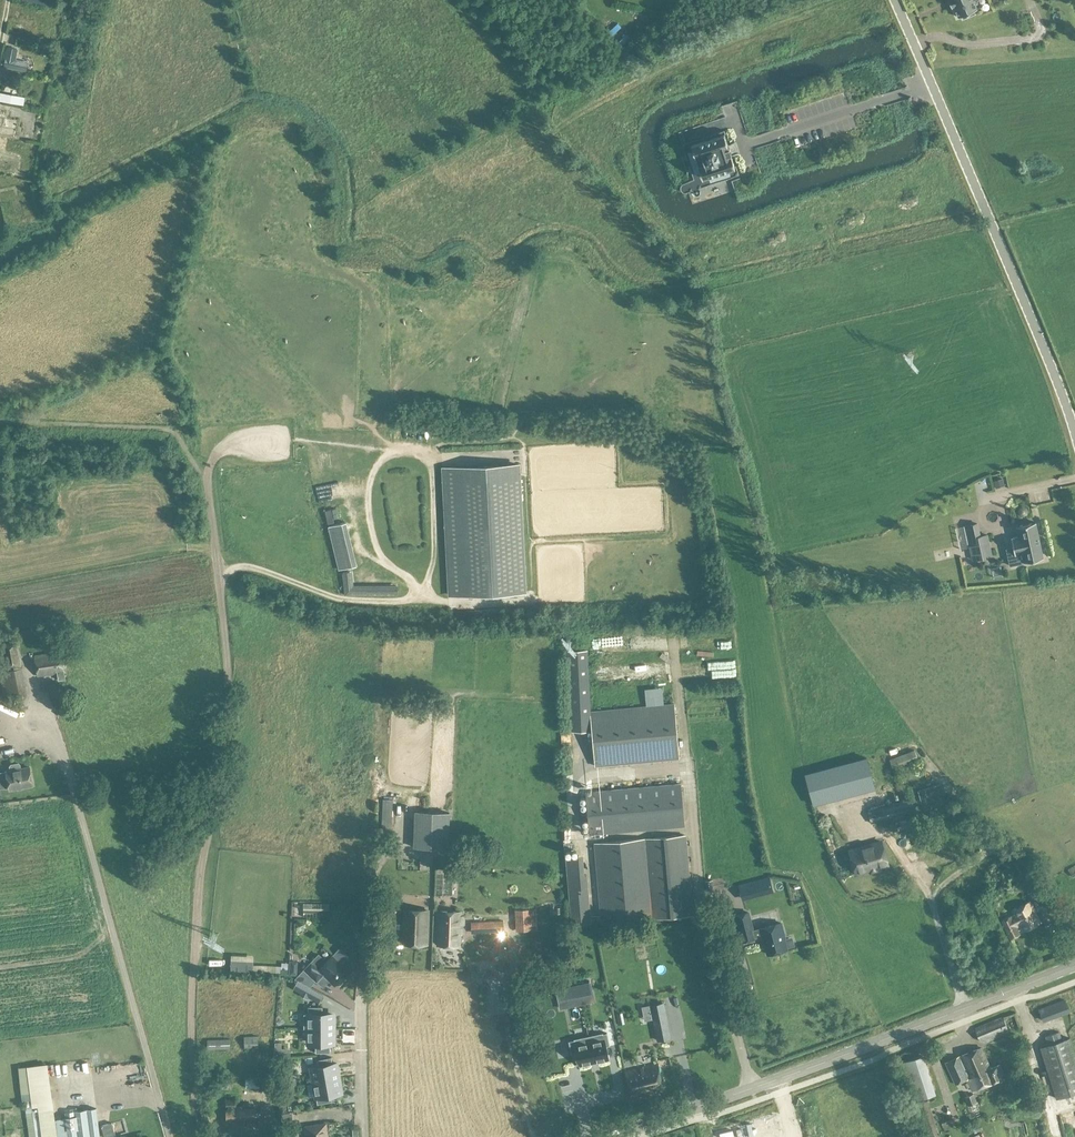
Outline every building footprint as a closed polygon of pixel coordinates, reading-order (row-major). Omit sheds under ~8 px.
[(952,8),(955,7),(959,17),(963,15),(964,18),(974,13),(973,11),(977,9),(973,0),(949,0),(952,8)] [(615,48),(627,37),(621,30),(613,20),(600,32),(615,48)] [(10,22),(8,31),(29,36),(31,27),(10,22)] [(21,101),(21,93),(0,91),(0,99),(21,101)] [(709,177),(729,170),(735,168),(731,155),(730,155),(729,154),(731,153),(731,152),(733,151),(731,147),(729,148),(729,147),(727,148),(727,146),(728,146),(724,134),(691,145),(693,151),(695,156),(692,157),(696,167),(699,166),(700,172),(703,179),(709,177)] [(33,148),(33,139),(25,139),(25,148),(33,148)] [(18,170),(19,161),(0,158),(0,168),(18,170)] [(17,190),(17,175),(4,175),(3,189),(17,190)] [(5,212),(7,218),(20,213),(18,207),(5,212)] [(526,590),(524,551),(520,465),(442,469),(446,551),(448,594),(482,592),(526,590)] [(1003,479),(994,481),(996,488),(1005,485),(1003,479)] [(1025,561),(1043,557),(1036,521),(1017,525),(1019,536),(1012,537),(1014,547),(1007,549),(1010,564),(1025,561)] [(346,522),(329,526),(335,551),(339,570),(356,565),(353,551),(346,522)] [(972,554),(991,550),(988,535),(981,536),(978,523),(965,526),(972,554)] [(341,571),(340,595),(398,594),(398,588),(351,588),(352,572),(341,571)] [(6,670),(22,667),(18,642),(2,645),(6,670)] [(568,650),(572,731),(592,730),(591,711),(588,649),(568,650)] [(38,676),(65,671),(61,652),(34,656),(38,676)] [(6,670),(0,671),(0,672),(5,699),(29,694),(24,667),(22,667),(6,670)] [(674,703),(591,711),(592,730),(596,766),(680,758),(674,703)] [(889,761),(892,771),(919,761),(915,751),(889,761)] [(809,762),(811,769),(835,763),(833,755),(809,762)] [(866,757),(806,773),(814,803),(874,788),(866,757)] [(0,772),(0,788),(10,787),(10,789),(33,785),(30,766),(21,768),(20,764),(18,763),(11,764),(10,766),(11,770),(0,772)] [(587,809),(582,809),(583,819),(588,818),(590,836),(685,827),(681,783),(586,792),(587,809)] [(926,789),(919,791),(923,808),(945,802),(942,791),(928,795),(926,789)] [(382,799),(381,836),(391,836),(392,800),(382,799)] [(906,817),(906,802),(869,803),(870,818),(906,817)] [(437,836),(437,847),(450,847),(451,813),(415,812),(414,835),(437,836)] [(645,839),(594,843),(601,918),(651,914),(692,910),(686,836),(645,839)] [(857,875),(870,871),(879,868),(889,865),(882,839),(850,849),(853,861),(850,862),(852,871),(855,870),(857,875)] [(1039,843),(1041,851),(1048,849),(1046,841),(1039,843)] [(929,851),(905,856),(906,863),(930,857),(929,851)] [(565,856),(572,926),(591,925),(586,874),(584,875),(583,855),(577,855),(566,856),(565,856)] [(1002,863),(991,869),(998,884),(1010,877),(1002,863)] [(1040,872),(1029,877),(1040,895),(1049,889),(1040,872)] [(749,882),(753,897),(773,891),(770,877),(749,882)] [(713,889),(712,879),(705,880),(705,890),(713,889)] [(1012,886),(1016,893),(1017,895),(1025,890),(1021,881),(1012,886)] [(417,891),(417,882),(393,883),(394,892),(417,891)] [(329,903),(303,902),(303,916),(329,916),(329,903)] [(1014,915),(1011,916),(1001,920),(1010,939),(1020,934),(1014,922),(1017,921),(1022,931),(1040,923),(1030,902),(1012,911),(1014,915)] [(404,909),(402,943),(427,944),(429,910),(404,909)] [(530,909),(517,910),(517,911),(518,930),(530,930),(531,930),(530,909)] [(439,911),(438,944),(461,945),(461,912),(439,911)] [(753,928),(748,913),(736,916),(743,942),(755,938),(755,937),(762,936),(762,939),(764,938),(768,954),(787,949),(786,948),(795,946),(792,937),(784,939),(779,920),(759,925),(759,926),(753,928)] [(483,922),(471,922),(471,933),(503,932),(503,921),(499,921),(498,917),(482,918),(483,922)] [(1052,923),(1045,926),(1048,933),(1055,929),(1052,923)] [(326,962),(319,955),(304,970),(317,982),(324,974),(335,985),(348,971),(332,955),(326,962)] [(252,970),(252,965),(253,961),(230,960),(230,970),(252,972),(252,970)] [(915,981),(919,978),(913,969),(909,973),(915,981)] [(323,994),(297,980),(293,988),(318,1003),(323,994)] [(575,983),(578,997),(592,994),(589,980),(575,983)] [(575,983),(557,987),(560,1001),(578,997),(575,983)] [(1065,1000),(1037,1010),(1041,1022),(1069,1012),(1065,1000)] [(657,1041),(671,1038),(664,1002),(650,1005),(652,1019),(657,1041)] [(308,1014),(304,1014),(304,1029),(334,1028),(334,1022),(333,1022),(333,1014),(323,1014),(323,1007),(308,1007),(308,1014)] [(1003,1016),(975,1028),(982,1044),(1009,1033),(1003,1016)] [(334,1028),(304,1029),(306,1029),(306,1035),(308,1035),(308,1042),(316,1042),(316,1052),(330,1052),(330,1043),(334,1043),(334,1042),(333,1042),(333,1035),(334,1035),(334,1028)] [(603,1032),(588,1036),(594,1063),(609,1060),(606,1045),(609,1045),(607,1033),(603,1033),(603,1032)] [(1040,1047),(1056,1099),(1074,1093),(1074,1053),(1070,1038),(1063,1040),(1060,1032),(1046,1037),(1048,1045),(1040,1047)] [(258,1036),(244,1036),(245,1048),(259,1048),(258,1036)] [(575,1040),(569,1041),(572,1053),(575,1052),(578,1066),(594,1063),(588,1036),(574,1038),(575,1040)] [(230,1039),(207,1040),(208,1049),(220,1049),(220,1052),(227,1052),(227,1049),(231,1048),(230,1039)] [(981,1048),(946,1062),(955,1084),(967,1079),(972,1091),(1006,1078),(1000,1064),(990,1069),(981,1048)] [(902,1058),(913,1097),(930,1092),(919,1053),(902,1058)] [(313,1076),(312,1076),(313,1083),(340,1078),(338,1071),(337,1072),(336,1065),(333,1065),(333,1064),(331,1057),(317,1060),(318,1067),(318,1068),(312,1069),(313,1076)] [(657,1065),(643,1068),(648,1095),(663,1091),(657,1065)] [(648,1095),(643,1068),(626,1072),(631,1098),(648,1095)] [(218,1076),(218,1088),(233,1088),(232,1075),(218,1076)] [(260,1087),(259,1076),(259,1075),(246,1075),(246,1088),(260,1087)] [(340,1078),(313,1083),(316,1097),(317,1104),(332,1101),(331,1094),(330,1094),(341,1092),(339,1085),(341,1084),(340,1078)] [(1014,1080),(1008,1083),(1014,1100),(1021,1098),(1014,1080)] [(290,1095),(301,1096),(302,1088),(290,1087),(290,1095)] [(974,1094),(965,1097),(968,1106),(977,1103),(974,1094)] [(227,1099),(227,1108),(236,1108),(236,1099),(227,1099)] [(914,1104),(922,1131),(919,1132),(921,1136),(940,1136),(928,1100),(914,1104)] [(56,1121),(56,1119),(54,1108),(53,1108),(38,1111),(42,1136),(58,1136),(56,1121)] [(97,1108),(95,1108),(74,1111),(66,1112),(66,1119),(69,1136),(100,1136),(97,1108)] [(256,1108),(227,1110),(227,1120),(256,1119),(256,1108)] [(112,1122),(101,1125),(104,1136),(110,1136),(116,1135),(112,1122)] [(306,1126),(307,1136),(328,1136),(326,1123),(306,1126)]
